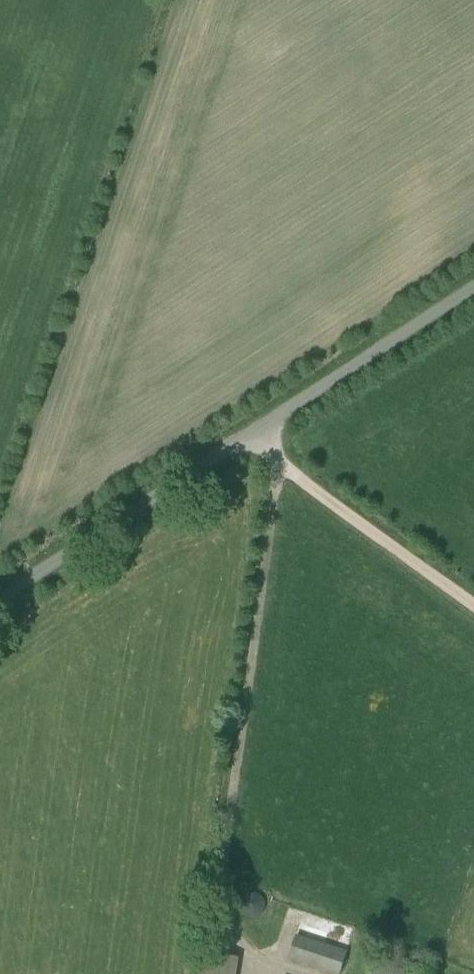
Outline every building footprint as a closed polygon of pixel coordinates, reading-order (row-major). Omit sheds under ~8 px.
[(347,953),(297,937),(290,959),(334,973),(340,973),(347,953)] [(238,958),(200,953),(197,973),(236,973),(238,958)] [(412,964),(374,959),(372,973),(411,973),(412,964)]
